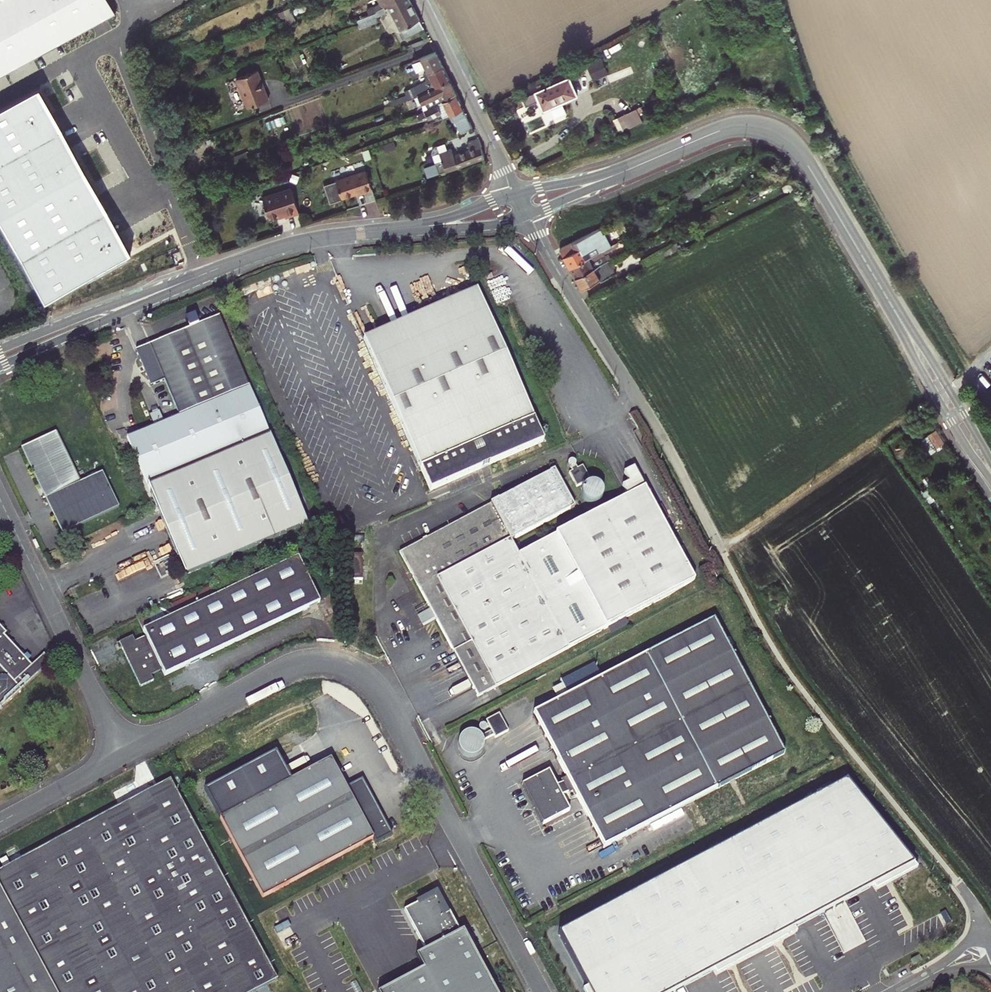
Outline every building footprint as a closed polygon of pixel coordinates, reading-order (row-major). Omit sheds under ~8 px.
[(17,151),(32,143),(35,147),(42,143),(40,139),(108,100),(73,35),(114,12),(107,0),(0,0),(0,121),(17,151)] [(394,0),(381,0),(381,1),(372,6),(375,11),(382,7),(387,4),(394,0)] [(387,4),(403,37),(422,27),(408,0),(394,0),(387,4)] [(286,8),(290,14),(286,16),(290,22),(298,18),(291,5),(286,8)] [(375,11),(356,19),(360,28),(378,21),(376,15),(384,11),(382,7),(375,11)] [(417,95),(448,79),(434,52),(410,61),(413,71),(423,66),(426,72),(423,73),(426,79),(403,90),(406,98),(417,95)] [(603,57),(587,63),(594,79),(609,72),(603,57)] [(624,64),(617,67),(620,75),(627,72),(624,64)] [(256,69),(234,78),(245,106),(267,98),(259,82),(260,79),(256,69)] [(605,75),(595,79),(598,84),(607,80),(605,75)] [(568,77),(535,92),(543,110),(576,95),(568,77)] [(425,102),(427,107),(455,93),(448,79),(417,95),(421,104),(425,102)] [(427,107),(423,108),(429,118),(438,114),(441,118),(451,113),(462,108),(455,93),(427,107)] [(620,131),(643,120),(636,106),(613,117),(620,131)] [(462,108),(451,113),(460,133),(472,127),(462,108)] [(422,109),(415,112),(418,119),(425,116),(422,109)] [(435,151),(442,172),(445,171),(483,157),(481,146),(478,138),(466,142),(468,148),(452,154),(448,140),(438,144),(434,148),(435,151)] [(365,169),(328,182),(330,190),(328,190),(331,199),(356,190),(362,188),(363,190),(371,188),(365,169)] [(710,185),(707,180),(685,191),(688,197),(710,185)] [(297,212),(289,187),(260,196),(267,218),(277,215),(283,213),(284,216),(297,212)] [(560,248),(570,266),(606,248),(609,246),(599,228),(585,235),(572,242),(560,248)] [(570,266),(575,276),(610,258),(607,251),(611,249),(609,246),(606,248),(570,266)] [(582,287),(585,286),(600,278),(602,280),(617,272),(610,258),(575,276),(582,287)] [(432,490),(482,469),(490,465),(545,441),(479,289),(365,339),(432,490)] [(67,294),(56,299),(59,305),(70,301),(67,294)] [(219,316),(135,351),(150,387),(165,381),(179,415),(127,437),(186,575),(307,524),(219,316)] [(124,429),(127,437),(136,433),(133,426),(124,429)] [(54,433),(20,449),(61,533),(117,506),(101,473),(79,484),(54,433)] [(493,475),(490,465),(482,469),(484,478),(493,475)] [(580,465),(569,470),(578,486),(588,480),(580,465)] [(400,552),(478,697),(695,581),(634,467),(624,472),(635,492),(519,554),(512,541),(514,539),(574,508),(554,469),(499,499),(491,504),(400,552)] [(499,499),(494,477),(493,475),(484,478),(485,481),(491,504),(499,499)] [(349,539),(349,554),(363,555),(363,539),(349,539)] [(363,580),(363,555),(349,554),(349,579),(363,580)] [(166,676),(317,604),(320,602),(299,557),(166,620),(143,630),(146,636),(136,641),(133,636),(119,643),(141,687),(155,680),(152,675),(162,671),(166,676)] [(767,593),(769,600),(773,601),(776,602),(782,597),(781,593),(780,590),(773,588),(770,590),(767,593)] [(139,622),(143,630),(166,620),(162,611),(139,622)] [(568,695),(534,713),(569,781),(558,787),(549,771),(523,785),(544,825),(570,811),(563,797),(575,792),(604,848),(784,753),(714,618),(602,677),(594,664),(560,681),(568,695)] [(50,662),(43,654),(31,665),(3,635),(6,633),(0,627),(0,708),(50,662)] [(486,719),(495,736),(508,729),(499,712),(486,719)] [(487,749),(470,726),(452,739),(469,762),(487,749)] [(263,897),(373,838),(330,759),(283,784),(272,766),(260,772),(270,791),(220,818),(263,897)] [(276,979),(169,779),(0,870),(0,991),(252,991),(276,979)] [(913,865),(846,781),(558,935),(589,991),(676,991),(913,865)] [(406,911),(428,952),(418,957),(425,970),(383,991),(495,991),(464,933),(461,934),(451,914),(448,915),(438,895),(406,911)]
